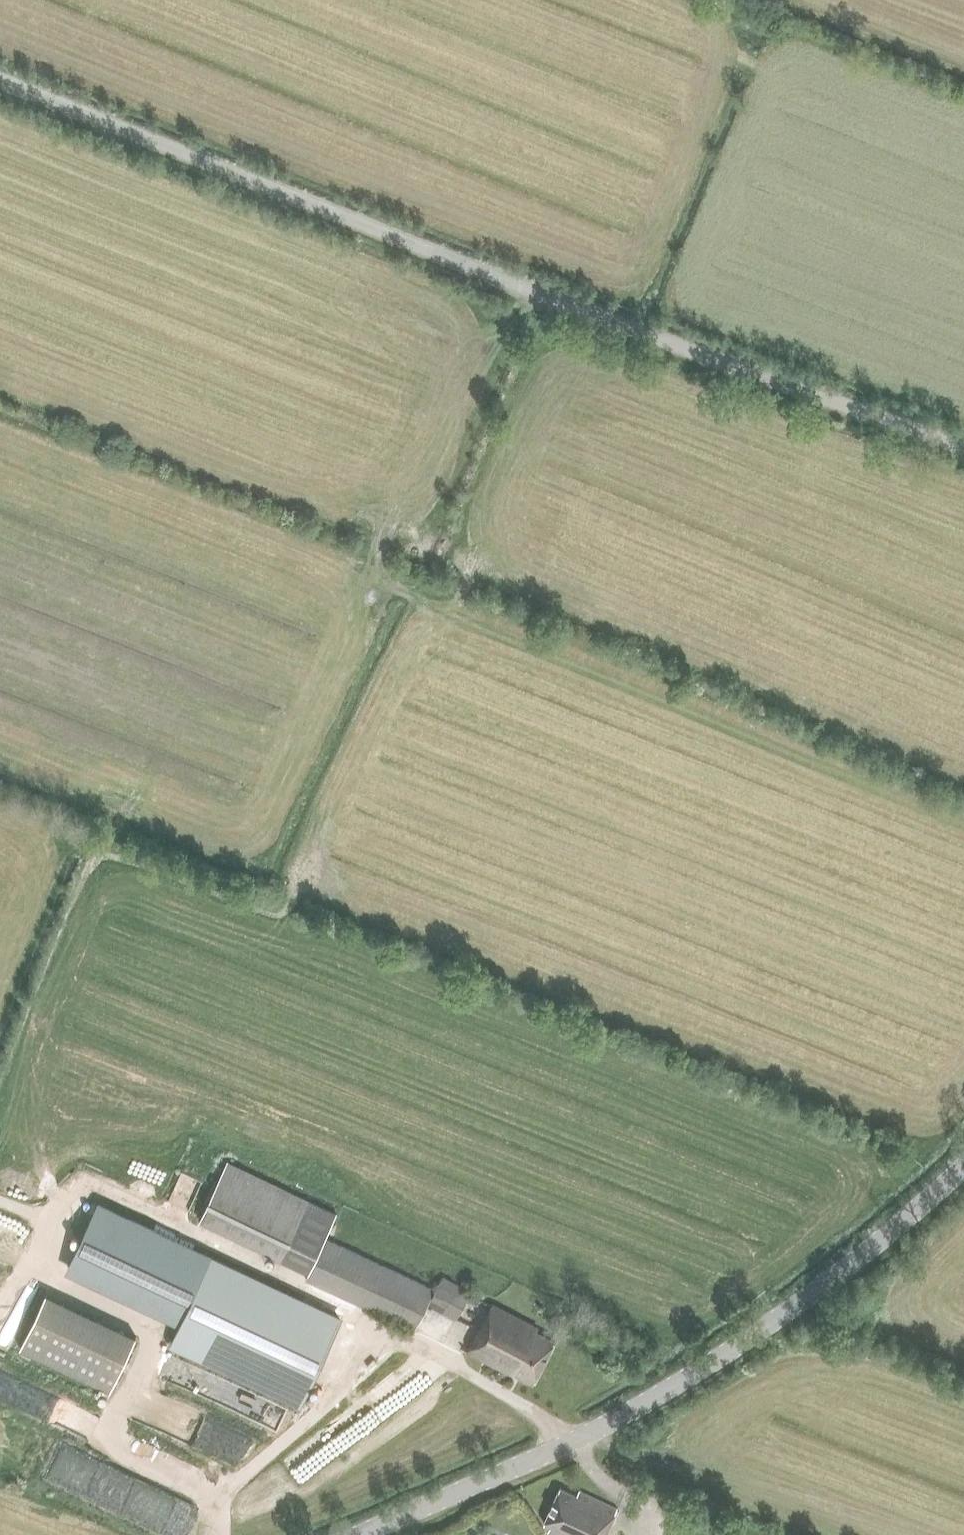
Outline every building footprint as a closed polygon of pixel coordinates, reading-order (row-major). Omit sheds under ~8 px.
[(197,1221),(307,1272),(323,1239),(335,1214),(224,1163),(197,1221)] [(300,1402),(337,1322),(207,1261),(208,1259),(97,1206),(68,1268),(179,1321),(170,1341),(300,1402)] [(456,1318),(468,1291),(439,1278),(433,1290),(323,1239),(307,1272),(304,1280),(414,1331),(426,1305),(456,1318)] [(108,1389),(131,1331),(36,1294),(14,1351),(108,1389)] [(535,1332),(536,1329),(491,1306),(468,1352),(533,1385),(555,1342),(535,1332)] [(236,1466),(250,1439),(206,1416),(192,1444),(236,1466)] [(616,1508),(576,1491),(574,1497),(558,1490),(543,1524),(550,1527),(547,1533),(553,1534),(604,1534),(616,1508)]
